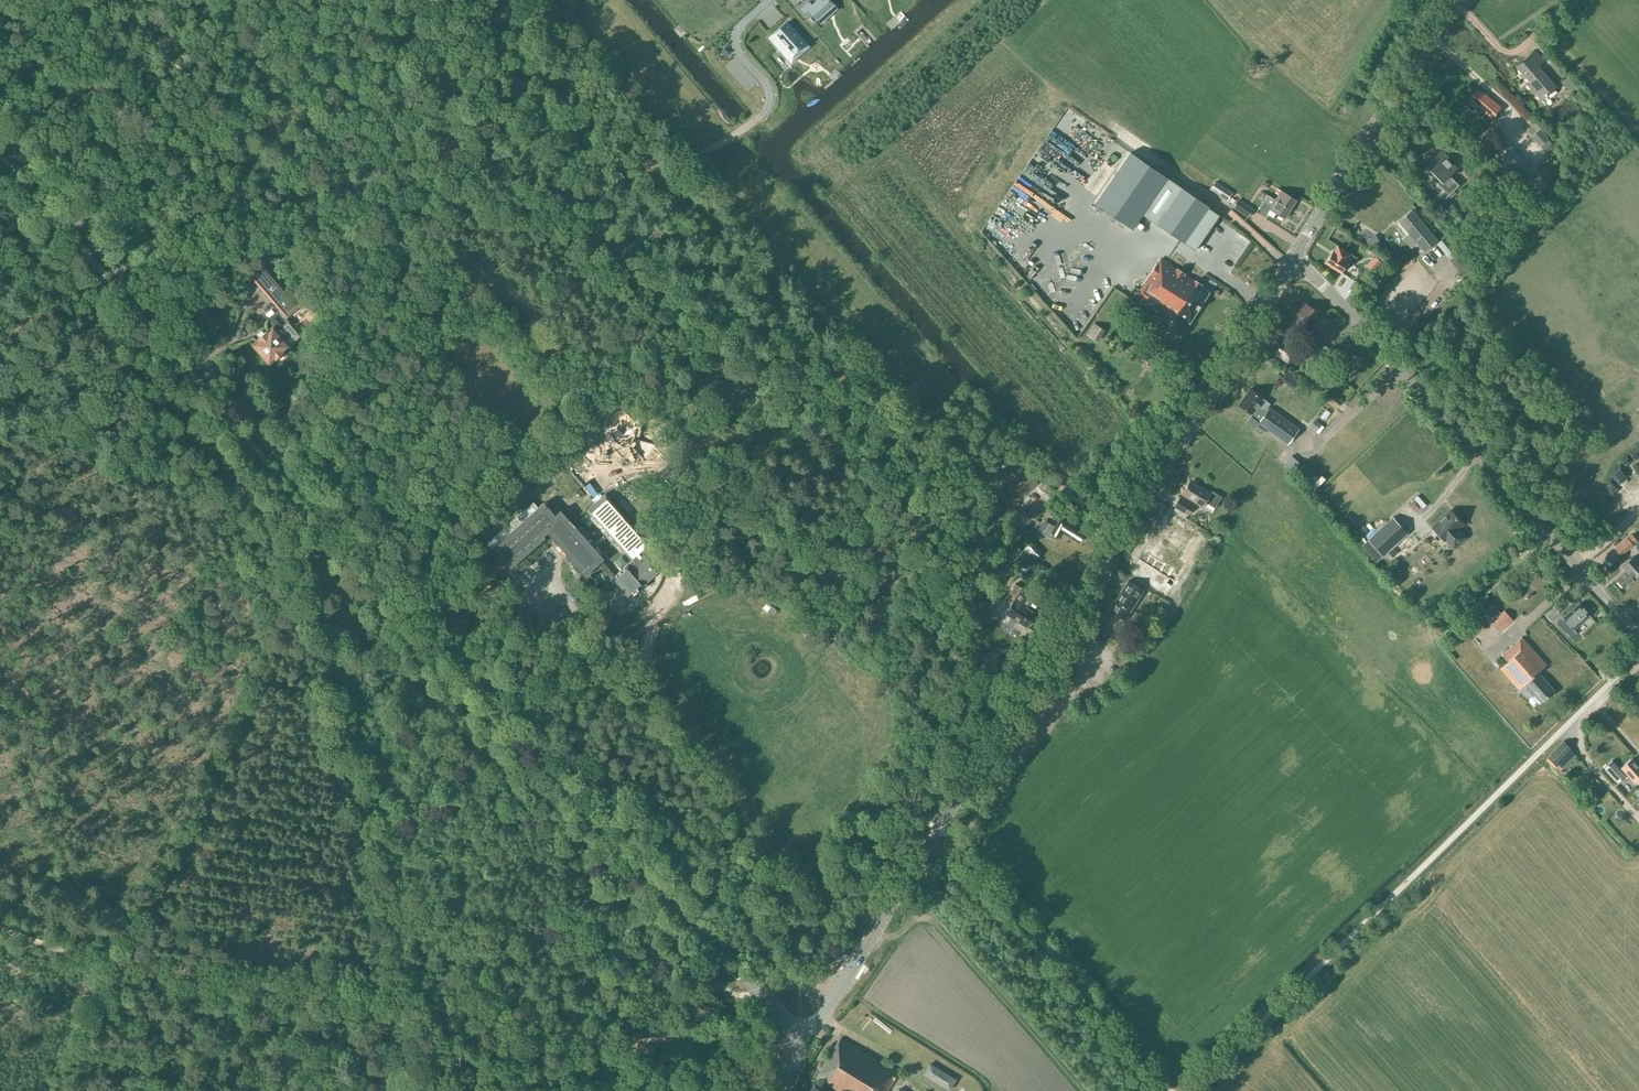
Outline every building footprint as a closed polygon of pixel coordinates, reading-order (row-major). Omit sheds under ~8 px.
[(570,12),(585,0),(560,0),(570,12)] [(802,10),(806,14),(810,10),(818,20),(835,5),(830,0),(819,0),(813,5),(810,2),(802,10)] [(788,22),(771,38),(777,44),(781,41),(793,54),(806,43),(788,22)] [(1544,61),(1535,51),(1516,67),(1530,82),(1527,84),(1540,100),(1556,87),(1538,66),(1544,61)] [(1569,77),(1564,81),(1571,89),(1576,85),(1569,77)] [(1481,92),(1477,89),(1469,99),(1483,111),(1479,116),(1488,123),(1501,108),(1482,91),(1481,92)] [(1526,116),(1515,125),(1524,137),(1536,127),(1526,116)] [(1489,125),(1479,137),(1489,145),(1500,134),(1489,125)] [(1507,146),(1496,157),(1522,186),(1534,175),(1507,146)] [(1428,163),(1433,169),(1429,173),(1450,194),(1459,185),(1450,175),(1456,169),(1449,163),(1450,162),(1440,151),(1428,163)] [(1143,214),(1195,250),(1219,215),(1130,152),(1095,203),(1133,229),(1143,214)] [(1227,200),(1232,193),(1215,181),(1210,189),(1227,200)] [(1281,190),(1275,199),(1291,209),(1296,200),(1289,195),(1281,190)] [(1291,209),(1275,199),(1272,197),(1267,195),(1259,209),(1267,214),(1270,209),(1285,218),(1291,209)] [(1238,199),(1238,200),(1233,207),(1248,217),(1253,209),(1238,199)] [(1413,210),(1400,221),(1424,251),(1437,240),(1413,210)] [(1367,230),(1370,223),(1363,220),(1360,226),(1367,230)] [(1375,241),(1384,235),(1381,230),(1372,236),(1375,241)] [(1449,259),(1459,251),(1446,236),(1437,243),(1449,259)] [(1373,238),(1366,242),(1370,250),(1377,246),(1373,238)] [(1116,258),(1123,248),(1118,245),(1111,255),(1116,258)] [(1353,265),(1357,258),(1338,246),(1334,252),(1333,252),(1326,263),(1341,273),(1348,262),(1353,265)] [(1372,271),(1381,261),(1376,256),(1367,266),(1372,271)] [(1188,325),(1210,290),(1161,259),(1138,294),(1188,325)] [(302,307),(263,263),(250,274),(288,319),(302,307)] [(1474,270),(1469,264),(1460,272),(1465,278),(1474,270)] [(1436,284),(1442,282),(1440,273),(1434,274),(1436,284)] [(1296,315),(1289,327),(1293,329),(1307,338),(1322,314),(1308,306),(1301,318),(1296,315)] [(288,339),(294,335),(286,325),(290,322),(281,311),(271,319),(277,326),(271,331),(270,330),(259,339),(260,340),(255,344),(269,362),(274,358),(275,359),(286,350),(285,349),(292,344),(288,339)] [(1103,337),(1110,326),(1099,319),(1092,330),(1103,337)] [(1304,353),(1280,339),(1272,351),(1287,361),(1291,353),(1301,359),(1304,353)] [(1317,357),(1324,345),(1317,341),(1310,352),(1317,357)] [(1262,411),(1264,412),(1270,403),(1250,389),(1239,404),(1252,414),(1257,417),(1262,411)] [(1336,408),(1342,400),(1330,391),(1324,399),(1336,408)] [(1287,444),(1299,428),(1270,408),(1259,423),(1287,444)] [(618,414),(614,414),(611,414),(611,416),(610,419),(610,422),(611,427),(612,431),(613,435),(615,437),(617,439),(619,441),(622,442),(626,443),(631,444),(635,444),(638,443),(639,441),(639,438),(639,435),(639,430),(637,426),(636,422),(634,420),(632,418),(630,417),(627,416),(623,414),(618,414)] [(1297,467),(1304,458),(1296,451),(1289,460),(1297,467)] [(1319,468),(1307,457),(1298,467),(1310,478),(1319,468)] [(1312,478),(1319,485),(1328,476),(1321,468),(1312,478)] [(1038,483),(1028,470),(1006,488),(1016,500),(1038,483)] [(1206,502),(1213,507),(1215,508),(1221,497),(1212,491),(1210,493),(1190,481),(1182,494),(1203,507),(1206,502)] [(533,501),(486,544),(492,550),(494,548),(513,568),(546,538),(544,536),(548,532),(566,552),(568,560),(572,559),(573,566),(577,565),(578,572),(583,571),(586,575),(598,565),(617,586),(604,598),(615,610),(628,597),(629,598),(646,583),(646,582),(659,570),(654,564),(662,556),(605,492),(601,496),(593,487),(579,501),(596,520),(582,533),(561,510),(556,515),(544,502),(539,507),(533,501)] [(1188,515),(1193,506),(1180,498),(1175,506),(1188,515)] [(1451,510),(1432,527),(1444,540),(1445,539),(1454,549),(1466,538),(1457,528),(1463,523),(1451,510)] [(1407,534),(1392,517),(1368,540),(1383,556),(1407,534)] [(1063,533),(1079,542),(1085,533),(1060,518),(1055,527),(1049,524),(1043,534),(1054,541),(1057,537),(1060,538),(1063,533)] [(1171,518),(1147,563),(1176,578),(1188,556),(1186,554),(1197,532),(1171,518)] [(1621,555),(1637,541),(1632,535),(1615,549),(1621,555)] [(1041,554),(1030,543),(1023,550),(1034,561),(1041,554)] [(1033,564),(1022,553),(1015,559),(1026,570),(1033,564)] [(1638,574),(1638,563),(1633,556),(1622,566),(1626,571),(1616,580),(1624,588),(1638,574)] [(1144,590),(1128,580),(1109,611),(1125,620),(1144,590)] [(1026,627),(1035,613),(1027,608),(1035,595),(1021,587),(1015,583),(1003,602),(1010,607),(1005,614),(1026,627)] [(1571,638),(1577,633),(1573,629),(1589,615),(1579,603),(1557,623),(1571,638)] [(1559,613),(1553,607),(1545,614),(1550,621),(1559,613)] [(1497,610),(1491,615),(1495,620),(1492,623),(1498,631),(1512,619),(1505,611),(1501,614),(1497,610)] [(1541,702),(1554,690),(1537,672),(1546,664),(1522,638),(1503,656),(1508,662),(1501,669),(1519,689),(1524,684),(1541,702)] [(1548,716),(1553,721),(1561,714),(1551,703),(1545,709),(1550,715),(1548,716)] [(1563,741),(1549,755),(1557,763),(1571,749),(1563,741)] [(1607,765),(1603,769),(1616,784),(1625,775),(1624,773),(1625,772),(1635,783),(1636,781),(1638,784),(1638,767),(1631,758),(1621,767),(1622,769),(1621,770),(1612,760),(1607,765)] [(726,899),(723,895),(720,892),(716,896),(722,903),(726,899)] [(841,1038),(816,1077),(819,1079),(815,1085),(814,1085),(810,1090),(824,1090),(823,1090),(827,1083),(839,1090),(886,1090),(897,1073),(841,1038)] [(958,1080),(930,1062),(923,1074),(951,1090),(958,1080)]
